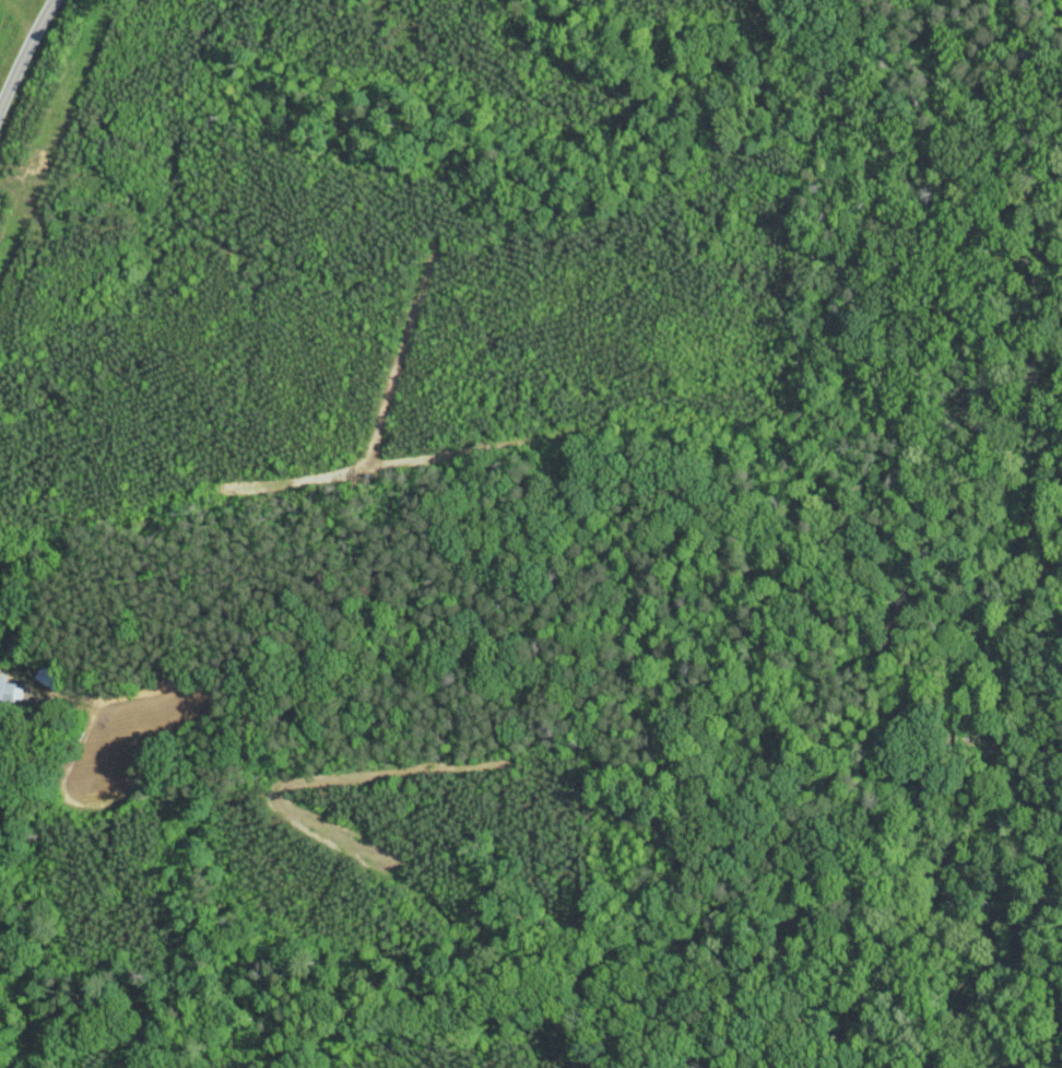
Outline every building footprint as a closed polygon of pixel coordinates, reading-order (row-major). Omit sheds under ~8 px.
[(21,703),(22,683),(6,682),(7,672),(0,672),(0,702),(21,703)]
